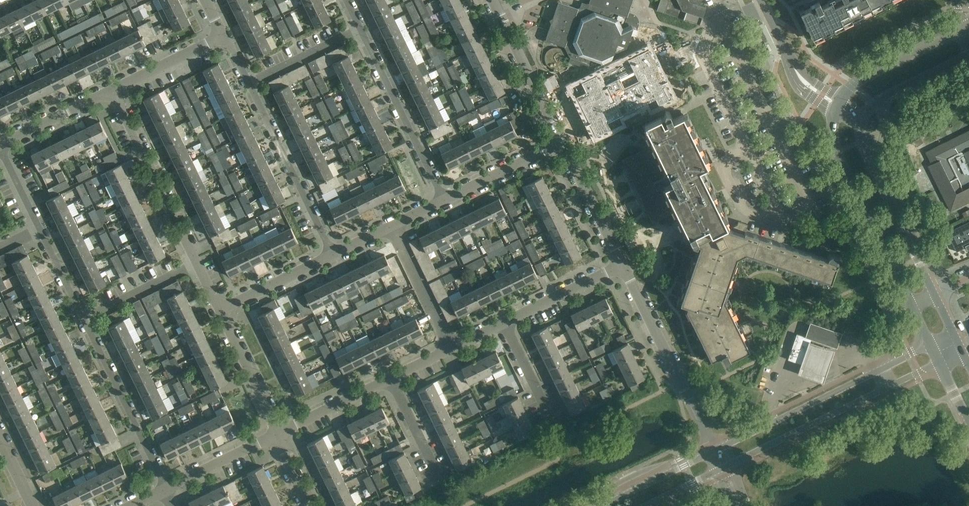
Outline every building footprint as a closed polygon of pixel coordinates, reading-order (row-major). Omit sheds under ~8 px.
[(34,19),(46,13),(39,0),(36,0),(33,2),(32,1),(27,4),(34,19)] [(57,8),(53,0),(39,0),(46,13),(57,8)] [(68,2),(71,8),(83,2),(82,0),(67,0),(68,2)] [(165,9),(180,1),(179,0),(160,0),(165,9)] [(249,4),(247,0),(229,0),(228,0),(231,5),(234,11),(249,4)] [(269,8),(276,5),(273,0),(265,0),(269,8)] [(289,9),(285,0),(278,4),(282,12),(289,9)] [(306,18),(310,16),(311,16),(326,9),(323,3),(323,4),(321,0),(315,0),(305,5),(300,7),(306,18)] [(374,15),(390,8),(386,0),(376,0),(368,4),(371,9),(374,15)] [(405,4),(409,12),(416,9),(412,0),(405,4)] [(418,8),(424,19),(431,16),(440,11),(439,8),(432,11),(429,4),(438,0),(434,0),(425,4),(418,8)] [(445,9),(460,1),(460,0),(441,0),(445,9)] [(570,58),(589,67),(628,48),(633,27),(627,15),(633,0),(590,0),(589,2),(586,4),(582,2),(580,7),(577,8),(562,3),(561,1),(560,0),(559,0),(558,0),(557,1),(557,2),(557,3),(558,5),(547,37),(545,38),(544,38),(544,39),(544,40),(544,41),(545,41),(546,42),(547,42),(549,41),(564,46),(570,58)] [(657,10),(700,25),(706,6),(700,4),(702,0),(660,0),(657,10)] [(821,6),(819,1),(816,3),(815,0),(813,0),(809,2),(811,5),(810,6),(811,7),(800,13),(806,25),(806,27),(808,28),(813,38),(822,33),(822,35),(835,29),(834,27),(851,19),(852,21),(864,15),(863,13),(880,5),(881,6),(893,1),(892,0),(834,0),(821,6)] [(180,1),(165,9),(170,20),(185,13),(182,6),(180,1)] [(460,1),(445,9),(451,20),(466,12),(464,7),(463,7),(460,1)] [(113,6),(116,13),(124,9),(121,2),(113,6)] [(23,24),(34,19),(27,4),(22,6),(22,7),(16,10),(23,24)] [(239,23),(255,15),(249,4),(234,11),(237,17),(237,18),(239,23)] [(281,16),(276,5),(269,8),(274,20),(281,16)] [(104,10),(108,17),(116,13),(113,6),(104,10)] [(390,8),(374,15),(377,21),(377,22),(379,27),(395,19),(390,8)] [(140,9),(133,13),(137,21),(144,18),(140,9)] [(326,9),(311,16),(316,28),(331,20),(328,14),(326,9)] [(421,20),(416,9),(409,12),(415,23),(421,20)] [(10,12),(4,15),(12,30),(16,38),(27,32),(23,24),(16,10),(10,13),(10,12)] [(118,16),(121,22),(129,18),(126,11),(118,16)] [(451,20),(456,31),(471,24),(469,18),(466,12),(451,20)] [(98,13),(90,17),(93,24),(102,20),(98,13)] [(185,13),(170,20),(176,32),(177,31),(191,24),(191,25),(191,24),(191,23),(191,24),(188,18),(185,13)] [(239,23),(242,28),(245,34),(260,27),(266,24),(260,13),(239,23)] [(12,30),(4,15),(0,17),(0,35),(1,36),(12,30)] [(285,18),(290,26),(296,23),(292,15),(285,18)] [(109,20),(112,26),(121,22),(118,16),(109,20)] [(431,16),(424,19),(429,30),(436,27),(431,16)] [(82,21),(85,28),(93,24),(90,17),(82,21)] [(276,22),(280,31),(287,28),(282,19),(276,22)] [(382,32),(385,38),(401,30),(395,19),(379,27),(382,32)] [(147,32),(154,28),(153,25),(150,27),(147,21),(137,27),(138,29),(141,35),(147,32)] [(103,23),(95,27),(98,33),(106,29),(103,23)] [(300,32),(296,23),(290,26),(294,35),(300,32)] [(420,35),(427,31),(423,23),(416,26),(420,35)] [(79,31),(76,24),(67,28),(71,35),(79,31)] [(471,24),(456,31),(462,42),(477,35),(475,30),(471,24)] [(89,38),(98,33),(95,27),(86,31),(89,38)] [(248,40),(251,46),(266,38),(260,27),(245,34),(248,40)] [(440,36),(436,27),(429,30),(433,39),(440,36)] [(71,35),(67,28),(59,33),(62,39),(71,35)] [(159,38),(154,28),(147,32),(152,42),(159,38)] [(291,36),(287,28),(280,31),(284,39),(291,36)] [(146,45),(141,35),(138,29),(127,34),(135,51),(140,48),(139,48),(145,45),(146,45)] [(388,44),(390,49),(406,42),(401,30),(385,38),(388,44)] [(420,35),(425,46),(432,43),(427,31),(420,35)] [(152,42),(147,32),(141,35),(146,45),(152,42)] [(72,38),(75,44),(84,40),(81,34),(72,38)] [(135,51),(127,34),(116,40),(123,56),(129,53),(135,51)] [(266,38),(251,46),(253,51),(254,51),(256,56),(256,57),(257,57),(271,50),(272,50),(272,49),(277,47),(272,35),(266,38)] [(477,35),(462,42),(468,54),(483,46),(480,40),(477,35)] [(45,40),(48,46),(56,42),(53,36),(45,40)] [(67,49),(75,44),(72,38),(64,42),(67,49)] [(48,46),(45,40),(33,45),(37,52),(48,46)] [(123,56),(116,40),(104,46),(112,62),(117,59),(123,56)] [(406,42),(390,49),(393,55),(396,61),(412,53),(406,42)] [(439,54),(445,51),(440,42),(435,45),(439,54)] [(428,59),(439,54),(435,45),(434,46),(432,43),(425,46),(431,57),(427,59),(428,59)] [(27,61),(35,57),(34,54),(37,52),(33,45),(27,48),(29,52),(24,54),(27,61)] [(58,45),(50,49),(53,56),(61,51),(58,45)] [(338,48),(343,58),(348,55),(343,45),(338,48)] [(107,64),(112,62),(104,46),(93,51),(101,67),(106,64),(107,64)] [(473,65),(489,58),(486,52),(486,53),(483,46),(468,54),(473,65)] [(338,48),(332,51),(337,61),(343,58),(338,48)] [(53,56),(50,49),(41,54),(44,60),(53,56)] [(645,50),(571,86),(596,135),(621,123),(618,117),(649,101),(652,108),(673,98),(660,72),(657,73),(645,50)] [(82,57),(90,73),(94,70),(101,67),(93,51),(82,57)] [(333,63),(337,61),(332,51),(327,54),(332,63),(333,63)] [(445,51),(439,54),(443,62),(449,59),(445,51)] [(399,67),(401,72),(417,64),(412,53),(396,61),(399,67)] [(18,65),(27,61),(24,54),(15,59),(18,65)] [(326,66),(332,63),(327,54),(321,56),(326,66)] [(443,62),(439,54),(428,59),(432,68),(443,62)] [(343,58),(337,61),(333,63),(338,75),(354,67),(352,62),(349,56),(349,55),(348,55),(343,58)] [(316,59),(320,69),(326,66),(321,56),(316,59)] [(3,69),(11,64),(8,57),(0,61),(0,63),(3,69)] [(35,57),(27,61),(30,67),(38,62),(35,57)] [(70,62),(78,78),(84,75),(84,76),(90,73),(82,57),(70,62)] [(476,70),(479,76),(494,69),(491,63),(489,58),(473,65),(464,69),(467,75),(476,70)] [(313,73),(320,69),(316,59),(308,63),(313,73)] [(30,67),(27,61),(18,65),(21,71),(30,67)] [(59,68),(67,84),(72,82),(72,81),(74,80),(78,78),(70,62),(59,68)] [(203,70),(209,82),(225,74),(222,69),(219,64),(219,63),(203,70)] [(305,64),(299,67),(304,77),(310,74),(305,64)] [(404,77),(407,83),(423,76),(417,64),(401,72),(404,77)] [(452,76),(458,72),(454,64),(447,67),(452,76)] [(437,69),(442,80),(449,77),(443,66),(437,69)] [(4,72),(7,77),(16,73),(13,67),(4,72)] [(293,70),(298,80),(304,77),(299,67),(293,70)] [(357,72),(354,67),(338,75),(344,86),(359,78),(357,73),(357,72)] [(34,73),(37,79),(36,79),(44,95),(49,93),(49,92),(55,89),(48,74),(47,74),(44,68),(34,73)] [(61,87),(67,84),(59,68),(48,74),(55,89),(61,86),(61,87)] [(479,76),(484,88),(500,80),(497,75),(494,69),(479,76)] [(292,83),(298,80),(293,70),(287,73),(292,83)] [(458,72),(452,76),(456,84),(462,81),(458,72)] [(292,83),(287,73),(281,76),(286,86),(289,85),(292,83)] [(318,85),(325,81),(321,73),(314,76),(318,85)] [(209,82),(215,93),(230,86),(227,80),(225,74),(209,82)] [(280,89),(286,86),(281,76),(275,79),(280,89)] [(423,76),(407,83),(410,89),(410,90),(413,95),(428,87),(433,85),(430,79),(426,82),(423,76)] [(189,77),(183,81),(188,92),(195,89),(189,77)] [(449,77),(442,80),(446,89),(453,85),(449,77)] [(305,81),(309,89),(315,85),(311,78),(305,81)] [(363,85),(359,78),(344,86),(350,97),(366,89),(363,84),(363,85)] [(25,85),(33,100),(38,98),(38,97),(39,98),(44,95),(36,79),(25,85)] [(274,92),(280,89),(275,79),(269,82),(274,92)] [(500,80),(484,88),(490,99),(504,92),(505,92),(505,91),(502,86),(502,85),(500,80)] [(325,81),(318,85),(322,93),(329,90),(325,81)] [(26,103),(33,100),(25,85),(14,91),(21,106),(26,104),(26,103)] [(179,97),(186,93),(181,85),(175,88),(179,97)] [(280,89),(274,92),(274,93),(277,99),(279,103),(294,96),(289,85),(286,86),(280,89)] [(320,94),(315,85),(309,89),(313,98),(320,94)] [(230,86),(215,93),(220,105),(236,97),(233,92),(230,86)] [(463,98),(469,95),(465,86),(459,89),(463,98)] [(428,87),(413,95),(415,100),(416,100),(419,106),(434,98),(428,87)] [(194,103),(200,100),(195,89),(188,92),(194,103)] [(355,109),(371,101),(368,95),(366,89),(350,97),(355,109)] [(16,109),(21,106),(14,91),(2,96),(10,111),(16,108),(16,109)] [(449,94),(453,103),(460,100),(456,91),(449,94)] [(149,111),(165,104),(159,92),(144,100),(147,106),(149,111)] [(184,108),(191,105),(186,93),(179,97),(184,108)] [(487,104),(491,110),(510,101),(507,94),(487,104)] [(475,106),(469,95),(463,98),(468,110),(475,106)] [(10,111),(2,96),(0,97),(0,117),(4,115),(4,114),(10,111)] [(300,107),(294,96),(279,103),(282,109),(285,114),(300,107)] [(325,99),(329,107),(336,104),(332,96),(325,99)] [(236,97),(220,105),(226,116),(241,109),(238,102),(236,97)] [(434,98),(419,106),(422,112),(421,112),(424,117),(440,110),(434,98)] [(206,112),(200,100),(194,103),(199,115),(206,112)] [(320,111),(326,108),(322,100),(316,103),(320,111)] [(453,103),(457,111),(464,108),(460,100),(453,103)] [(361,120),(377,112),(374,107),(371,101),(355,109),(361,120)] [(165,104),(149,111),(152,117),(152,116),(155,123),(170,115),(165,104)] [(340,113),(336,104),(329,107),(333,116),(340,113)] [(482,114),(491,110),(487,104),(479,108),(482,114)] [(190,119),(197,116),(191,105),(184,108),(190,119)] [(290,126),(305,118),(300,107),(285,114),(288,121),(290,126)] [(326,108),(320,111),(324,120),(331,117),(326,108)] [(226,116),(231,127),(247,120),(244,114),(244,115),(241,109),(226,116)] [(445,121),(445,120),(440,110),(424,117),(426,123),(427,122),(429,128),(430,128),(429,128),(429,129),(442,123),(445,121)] [(465,114),(469,121),(477,117),(473,110),(465,114)] [(510,121),(498,126),(506,141),(511,139),(511,138),(517,135),(517,136),(518,135),(517,134),(517,135),(514,128),(521,125),(514,111),(506,114),(510,121)] [(708,165),(683,114),(673,119),(670,112),(667,111),(666,114),(645,124),(657,149),(628,163),(653,215),(674,205),(693,242),(700,245),(699,250),(740,230),(739,229),(737,224),(729,228),(709,188),(719,183),(710,164),(708,165)] [(211,123),(206,112),(199,115),(205,126),(211,123)] [(366,131),(382,124),(379,118),(377,112),(361,120),(366,131)] [(469,121),(465,114),(456,119),(460,126),(469,121)] [(158,129),(160,134),(176,126),(170,115),(155,123),(158,129)] [(201,125),(197,116),(190,119),(194,128),(201,125)] [(296,136),(310,129),(305,118),(290,126),(293,132),(296,136)] [(334,122),(338,129),(339,131),(345,128),(341,119),(334,122)] [(231,127),(237,139),(252,131),(249,125),(247,120),(231,127)] [(447,133),(452,131),(447,120),(445,121),(442,123),(444,128),(447,133)] [(89,127),(96,142),(107,136),(100,121),(89,127)] [(332,132),(338,129),(334,122),(328,125),(332,132)] [(429,129),(430,129),(432,134),(444,128),(442,123),(429,129)] [(385,130),(382,124),(366,131),(372,143),(388,135),(385,130)] [(160,134),(163,139),(166,145),(181,138),(186,135),(183,128),(178,131),(176,126),(160,134)] [(206,129),(210,137),(217,134),(213,126),(206,129)] [(501,144),(506,141),(498,126),(487,131),(495,146),(500,143),(501,144)] [(96,142),(89,127),(77,132),(85,147),(96,142)] [(345,128),(339,131),(343,139),(349,136),(345,128)] [(432,134),(435,139),(447,133),(444,128),(432,134)] [(316,140),(310,129),(296,136),(299,144),(301,148),(316,140)] [(343,139),(339,131),(338,129),(332,132),(337,142),(343,139)] [(201,142),(208,139),(204,130),(197,134),(201,142)] [(252,131),(237,139),(242,150),(258,142),(255,137),(252,131)] [(484,152),(488,150),(488,149),(495,146),(487,131),(476,137),(484,152)] [(77,132),(66,138),(73,153),(85,147),(77,132)] [(927,152),(933,163),(929,165),(951,210),(968,202),(968,132),(927,152)] [(221,143),(217,134),(210,137),(215,146),(221,143)] [(587,141),(592,155),(613,147),(608,134),(587,141)] [(388,135),(372,143),(378,154),(393,147),(393,146),(390,140),(388,135)] [(476,137),(465,142),(473,157),(478,154),(478,155),(484,152),(476,137)] [(66,138),(54,144),(62,159),(73,153),(66,138)] [(181,138),(166,145),(169,151),(171,157),(187,149),(181,138)] [(212,147),(208,139),(201,142),(205,151),(212,147)] [(321,151),(316,140),(301,148),(304,154),(306,159),(321,151)] [(351,153),(358,150),(354,141),(347,144),(351,153)] [(451,141),(438,147),(449,168),(448,168),(449,169),(450,169),(449,168),(455,166),(462,163),(454,148),(451,141)] [(258,142),(242,150),(248,161),(263,154),(260,148),(258,142)] [(473,157),(465,142),(454,148),(462,163),(466,161),(466,160),(473,157)] [(54,144),(43,149),(53,169),(51,164),(62,159),(54,144)] [(344,146),(338,149),(342,157),(348,154),(344,146)] [(41,174),(53,169),(43,149),(32,155),(41,174)] [(174,162),(177,168),(193,160),(187,149),(171,157),(174,162)] [(221,160),(227,157),(222,149),(217,151),(221,160)] [(362,158),(358,150),(351,153),(355,161),(362,158)] [(321,151),(306,159),(310,166),(310,167),(311,170),(327,162),(321,151)] [(105,160),(108,167),(120,162),(115,152),(104,157),(105,160)] [(213,164),(219,161),(215,153),(209,155),(209,154),(204,157),(209,166),(213,164)] [(263,154),(248,161),(253,173),(269,165),(266,160),(263,154)] [(353,163),(348,154),(342,157),(346,166),(353,163)] [(376,158),(380,165),(388,161),(385,154),(376,158)] [(227,157),(221,160),(225,169),(231,166),(227,157)] [(371,169),(380,165),(376,158),(368,162),(371,169)] [(105,160),(98,164),(102,170),(108,167),(105,160)] [(180,174),(183,179),(198,172),(193,160),(177,168),(180,174)] [(224,173),(219,161),(213,164),(219,175),(224,173)] [(319,183),(330,178),(333,176),(327,162),(311,170),(315,177),(318,183),(318,184),(319,183)] [(112,183),(127,176),(121,164),(106,172),(112,183)] [(253,173),(259,184),(274,176),(271,170),(269,165),(253,173)] [(362,165),(354,169),(357,176),(365,172),(362,165)] [(89,168),(82,171),(86,178),(93,175),(89,168)] [(348,180),(357,176),(354,169),(345,174),(348,180)] [(62,170),(55,174),(63,189),(70,186),(67,180),(62,170)] [(86,178),(82,171),(75,175),(79,182),(86,178)] [(232,183),(239,179),(235,171),(228,174),(232,183)] [(198,172),(183,179),(185,185),(185,184),(189,191),(204,183),(198,172)] [(223,187),(230,184),(224,173),(219,175),(220,178),(219,179),(223,187)] [(51,195),(63,189),(55,174),(51,176),(56,185),(48,189),(51,195)] [(330,178),(332,183),(334,188),(341,185),(336,175),(333,176),(330,178)] [(399,175),(387,180),(395,196),(400,193),(399,193),(405,190),(406,190),(399,175)] [(528,185),(533,196),(548,189),(542,178),(542,177),(541,177),(535,181),(532,175),(525,179),(527,184),(527,185),(528,185)] [(127,176),(112,183),(117,194),(132,187),(127,176)] [(259,184),(264,195),(280,188),(277,182),(277,183),(274,176),(259,184)] [(321,189),(332,183),(330,178),(319,183),(321,189)] [(91,194),(97,190),(91,179),(85,182),(91,194)] [(243,188),(239,179),(232,183),(236,191),(243,188)] [(387,180),(376,186),(383,201),(389,198),(395,196),(387,180)] [(76,186),(82,198),(88,195),(82,183),(76,186)] [(191,197),(194,202),(210,194),(204,183),(189,191),(191,197)] [(334,188),(332,183),(321,189),(324,194),(334,188)] [(230,184),(223,187),(227,196),(234,192),(230,184)] [(364,191),(353,197),(360,212),(366,209),(367,209),(372,207),(362,186),(364,191)] [(364,191),(372,207),(377,204),(383,201),(376,186),(364,191)] [(123,206),(138,198),(132,187),(117,194),(123,206)] [(283,193),(280,188),(264,195),(270,207),(286,199),(285,199),(282,193),(283,193)] [(530,203),(534,210),(539,207),(553,200),(548,189),(533,196),(535,200),(530,203)] [(101,197),(97,190),(91,194),(94,200),(101,197)] [(49,207),(52,213),(67,205),(62,193),(46,201),(47,201),(50,207),(49,207)] [(210,194),(194,202),(196,207),(197,207),(200,213),(215,206),(210,194)] [(239,197),(243,205),(250,202),(246,194),(239,197)] [(92,203),(88,195),(82,198),(86,206),(92,203)] [(503,199),(508,208),(514,205),(510,196),(503,199)] [(327,203),(330,208),(330,209),(337,223),(337,224),(338,223),(344,220),(344,221),(349,218),(341,203),(339,197),(327,203)] [(360,212),(353,197),(341,203),(349,218),(354,215),(360,212)] [(128,217),(143,210),(138,198),(123,206),(128,217)] [(230,201),(235,210),(241,207),(237,198),(230,201)] [(494,201),(488,204),(495,219),(507,213),(499,198),(494,201)] [(539,207),(544,218),(559,211),(553,200),(539,207)] [(52,213),(55,218),(58,224),(73,216),(79,213),(73,202),(67,205),(52,213)] [(250,202),(243,205),(249,217),(253,215),(252,212),(254,211),(250,202)] [(522,211),(518,203),(508,208),(512,216),(522,211)] [(481,207),(476,209),(484,224),(495,219),(488,204),(482,207),(481,207)] [(220,216),(215,206),(200,213),(203,219),(202,219),(205,225),(221,217),(220,216)] [(245,215),(241,207),(235,210),(239,219),(245,215)] [(268,211),(272,218),(280,214),(277,207),(268,211)] [(89,212),(93,221),(99,217),(95,209),(89,212)] [(471,212),(465,215),(472,230),(484,224),(476,209),(471,212)] [(128,217),(134,229),(149,221),(143,210),(128,217)] [(933,215),(938,225),(944,222),(938,210),(934,212),(933,215)] [(263,222),(272,218),(268,211),(260,215),(263,222)] [(550,230),(564,222),(559,211),(544,218),(550,230)] [(472,230),(465,215),(459,218),(454,220),(461,236),(472,230)] [(61,231),(63,235),(78,228),(73,216),(58,224),(61,230),(61,231)] [(99,217),(93,221),(98,232),(105,229),(99,217)] [(226,228),(221,217),(205,225),(207,230),(208,230),(210,235),(210,236),(211,236),(222,231),(226,228)] [(246,222),(249,229),(258,224),(254,218),(246,222)] [(519,231),(525,228),(521,219),(515,222),(519,231)] [(461,236),(454,220),(448,223),(449,223),(443,226),(450,241),(461,236)] [(149,221),(134,229),(139,240),(154,232),(149,221)] [(241,233),(249,229),(246,222),(237,226),(241,233)] [(550,230),(555,241),(570,234),(564,222),(550,230)] [(948,232),(957,252),(968,247),(968,249),(968,222),(948,232)] [(450,241),(443,226),(436,229),(431,231),(439,247),(450,241)] [(222,231),(225,237),(227,241),(234,237),(238,235),(234,228),(231,230),(229,227),(226,228),(222,231)] [(279,233),(287,248),(292,246),(298,243),(291,227),(279,233)] [(66,241),(69,246),(84,239),(78,228),(63,235),(66,241)] [(529,236),(525,228),(519,231),(523,239),(529,236)] [(109,232),(113,239),(120,236),(116,229),(109,232)] [(518,236),(515,230),(506,234),(509,241),(518,236)] [(740,230),(699,250),(680,303),(688,306),(687,310),(712,361),(722,356),(725,363),(729,364),(731,360),(750,351),(724,297),(737,257),(746,253),(831,282),(838,262),(842,260),(840,256),(832,253),(829,255),(827,259),(745,231),(743,235),(741,236),(741,230),(740,230)] [(110,240),(106,231),(99,235),(104,243),(110,240)] [(222,231),(211,236),(214,242),(225,237),(222,231)] [(420,237),(422,243),(425,248),(427,252),(439,247),(431,231),(426,234),(420,237)] [(139,240),(145,251),(160,244),(154,232),(139,240)] [(287,248),(279,233),(268,239),(275,254),(281,251),(282,251),(287,248)] [(257,244),(264,260),(269,257),(275,254),(266,234),(258,237),(261,242),(257,244)] [(570,234),(555,241),(561,252),(575,245),(570,234)] [(123,242),(120,236),(113,239),(116,245),(123,242)] [(227,241),(225,237),(214,242),(216,246),(227,241)] [(412,248),(422,243),(420,237),(419,237),(419,238),(409,242),(412,248)] [(501,238),(493,242),(495,248),(504,244),(501,238)] [(89,250),(84,239),(69,246),(72,253),(72,254),(74,258),(89,250)] [(523,246),(519,239),(511,243),(514,250),(523,246)] [(110,240),(104,243),(108,252),(114,248),(110,240)] [(530,253),(536,250),(532,241),(526,245),(530,253)] [(495,248),(493,242),(484,246),(483,244),(480,246),(484,253),(495,248)] [(422,243),(412,248),(415,254),(425,248),(422,243)] [(16,247),(22,258),(28,255),(23,244),(16,247)] [(160,244),(145,251),(151,263),(166,255),(160,244)] [(264,260),(257,244),(245,250),(253,265),(259,262),(264,260)] [(581,256),(575,245),(561,252),(566,263),(566,264),(581,256)] [(497,250),(499,256),(507,251),(505,246),(497,250)] [(22,258),(16,247),(10,250),(15,261),(22,258)] [(428,254),(427,252),(425,248),(415,254),(417,259),(428,254)] [(477,248),(469,252),(473,259),(481,255),(477,248)] [(4,253),(10,264),(13,262),(15,261),(10,250),(4,253)] [(89,250),(74,258),(77,264),(78,264),(80,269),(95,262),(89,250)] [(245,250),(234,255),(241,271),(247,268),(246,268),(253,265),(245,250)] [(491,260),(499,256),(497,250),(488,255),(491,260)] [(540,259),(536,250),(530,253),(534,262),(540,259)] [(127,251),(121,255),(124,262),(131,258),(127,251)] [(473,259),(469,252),(460,256),(464,263),(473,259)] [(4,253),(0,256),(0,259),(4,267),(10,264),(4,253)] [(111,257),(115,266),(121,263),(117,254),(111,257)] [(378,257),(373,260),(380,275),(383,274),(392,270),(392,269),(385,255),(384,254),(384,255),(378,258),(378,257)] [(430,259),(428,254),(417,259),(420,264),(430,259)] [(28,255),(22,258),(15,261),(13,262),(18,274),(34,266),(28,255)] [(236,273),(241,271),(234,255),(222,261),(230,276),(236,273)] [(474,261),(477,268),(486,264),(482,257),(474,261)] [(132,258),(124,262),(130,273),(138,269),(132,258)] [(423,270),(433,265),(430,259),(420,264),(423,270)] [(447,263),(450,270),(458,266),(455,259),(447,263)] [(380,275),(373,260),(368,262),(368,263),(362,266),(369,281),(380,275)] [(469,272),(477,268),(474,261),(466,265),(469,272)] [(95,262),(80,269),(84,277),(83,277),(85,281),(101,273),(95,262)] [(531,262),(519,268),(526,283),(532,280),(533,280),(538,278),(531,262)] [(547,273),(542,262),(535,265),(541,276),(547,273)] [(121,263),(115,266),(120,277),(127,274),(121,263)] [(438,276),(450,270),(447,263),(435,269),(436,270),(438,276)] [(433,265),(423,270),(425,275),(436,270),(435,269),(433,265)] [(18,274),(24,285),(39,278),(34,266),(18,274)] [(355,268),(350,271),(358,286),(369,281),(362,266),(356,269),(355,268)] [(526,283),(519,268),(508,273),(515,289),(520,286),(526,283)] [(459,269),(451,273),(455,279),(463,275),(459,269)] [(438,276),(436,270),(425,275),(428,281),(438,276)] [(111,282),(105,271),(101,273),(85,281),(88,287),(89,287),(91,291),(91,292),(111,282)] [(339,277),(346,292),(358,286),(350,271),(345,273),(345,274),(340,277),(339,277)] [(443,277),(446,283),(455,279),(451,273),(443,277)] [(508,273),(496,279),(504,294),(510,291),(510,292),(515,289),(508,273)] [(349,298),(339,277),(333,280),(333,279),(328,282),(335,297),(338,304),(349,298)] [(24,285),(29,296),(45,289),(39,278),(24,285)] [(432,289),(442,284),(440,278),(429,283),(432,289)] [(504,294),(496,279),(485,284),(493,300),(498,298),(498,297),(504,294)] [(3,281),(0,283),(0,291),(2,296),(9,292),(3,281)] [(172,283),(177,294),(183,291),(178,281),(172,283)] [(335,297),(328,282),(322,285),(323,285),(316,288),(324,303),(335,297)] [(166,286),(171,297),(177,294),(172,283),(166,286)] [(445,289),(443,285),(442,284),(432,289),(435,294),(445,289)] [(487,303),(493,300),(485,284),(473,290),(481,305),(487,302),(487,303)] [(171,297),(166,286),(160,289),(165,300),(168,298),(171,297)] [(400,286),(388,292),(392,298),(403,293),(400,286)] [(305,294),(310,305),(312,309),(312,308),(313,308),(324,303),(316,288),(310,291),(304,293),(305,294)] [(29,296),(35,307),(50,300),(45,289),(29,296)] [(159,303),(165,300),(160,289),(154,292),(159,303)] [(448,295),(445,289),(435,294),(437,300),(448,295)] [(462,295),(470,311),(475,309),(475,308),(481,305),(473,290),(462,295)] [(177,294),(171,297),(168,298),(173,310),(189,302),(183,291),(177,294)] [(153,306),(154,305),(159,303),(154,292),(148,295),(153,306)] [(392,298),(388,292),(377,297),(380,304),(392,298)] [(299,296),(305,307),(310,305),(305,294),(299,296)] [(393,301),(396,308),(410,301),(406,294),(393,301)] [(147,309),(153,306),(148,295),(142,298),(147,309)] [(440,305),(450,300),(448,295),(437,300),(440,305)] [(450,301),(453,306),(455,311),(458,317),(459,316),(465,313),(465,314),(470,311),(462,295),(450,301)] [(300,310),(305,307),(299,296),(295,299),(300,310)] [(5,300),(8,307),(15,303),(11,297),(5,300)] [(374,298),(366,303),(369,310),(378,305),(374,298)] [(594,304),(601,319),(613,313),(613,312),(612,312),(606,299),(606,298),(594,304)] [(133,303),(138,313),(144,310),(139,299),(133,303)] [(50,300),(35,307),(40,319),(56,311),(50,300)] [(261,322),(264,327),(279,320),(274,308),(278,306),(275,300),(261,307),(264,313),(259,315),(258,316),(259,316),(262,322),(261,322)] [(440,305),(443,311),(453,306),(450,301),(450,300),(440,305)] [(396,308),(393,301),(384,305),(388,312),(396,308)] [(179,321),(194,314),(189,302),(173,310),(179,321)] [(15,303),(8,307),(13,317),(20,314),(15,303)] [(369,310),(366,303),(357,307),(360,314),(369,310)] [(590,324),(601,319),(594,304),(583,309),(590,324)] [(147,309),(153,320),(159,317),(154,305),(153,306),(147,309)] [(310,305),(305,307),(300,310),(304,317),(314,312),(312,308),(312,309),(310,305)] [(445,316),(455,311),(453,306),(443,311),(445,316)] [(6,308),(0,311),(0,313),(2,318),(9,315),(6,308)] [(370,312),(374,319),(382,314),(379,308),(370,312)] [(579,330),(590,324),(583,309),(571,315),(571,316),(572,316),(579,330)] [(138,313),(144,324),(150,321),(144,310),(138,313)] [(40,319),(46,330),(61,323),(56,311),(40,319)] [(347,322),(356,317),(352,311),(344,315),(347,322)] [(458,317),(455,311),(445,316),(448,322),(458,317)] [(374,319),(370,312),(362,316),(365,323),(374,319)] [(185,332),(200,325),(194,314),(179,321),(185,332)] [(338,326),(347,322),(344,315),(335,319),(338,326)] [(129,331),(134,329),(135,329),(130,317),(124,320),(123,320),(109,327),(108,327),(109,328),(112,334),(111,334),(114,339),(129,331)] [(165,328),(159,317),(153,320),(158,331),(165,328)] [(356,317),(347,322),(350,328),(359,324),(356,317)] [(404,324),(412,340),(417,337),(423,334),(423,333),(416,319),(416,318),(404,324)] [(19,329),(25,326),(22,319),(16,323),(19,329)] [(402,319),(390,324),(393,330),(400,345),(406,342),(407,342),(412,340),(404,324),(402,319)] [(279,320),(264,327),(266,333),(267,332),(270,339),(285,331),(290,329),(286,321),(281,323),(279,320)] [(312,332),(319,329),(314,320),(308,324),(312,332)] [(150,321),(144,324),(148,333),(154,330),(150,321)] [(320,325),(323,332),(332,328),(328,321),(320,325)] [(568,331),(574,328),(571,321),(565,324),(568,331)] [(347,322),(338,326),(342,333),(350,328),(347,322)] [(842,333),(810,322),(805,337),(797,334),(788,359),(802,364),(811,339),(837,348),(842,333)] [(46,330),(51,341),(67,334),(61,323),(46,330)] [(7,327),(10,334),(17,330),(13,324),(7,327)] [(197,341),(205,336),(200,325),(185,332),(190,344),(197,341)] [(538,346),(553,338),(557,336),(551,325),(532,334),(538,346)] [(19,329),(24,340),(31,337),(25,326),(19,329)] [(568,331),(573,342),(580,339),(574,328),(568,331)] [(114,339),(116,344),(117,344),(120,350),(135,343),(139,340),(134,329),(129,331),(114,339)] [(319,329),(312,332),(316,341),(323,337),(319,329)] [(20,337),(17,330),(10,334),(14,341),(20,337)] [(336,337),(333,330),(324,334),(328,341),(336,337)] [(400,345),(393,330),(382,335),(389,351),(394,348),(400,345)] [(290,343),(285,331),(270,339),(273,345),(272,345),(275,350),(290,343)] [(167,332),(160,335),(164,343),(170,339),(167,332)] [(67,334),(51,341),(57,352),(72,345),(67,334)] [(617,338),(620,344),(626,341),(623,334),(617,338)] [(150,339),(155,347),(161,344),(157,335),(150,339)] [(389,351),(382,335),(370,341),(378,356),(384,353),(389,351)] [(205,336),(197,341),(190,344),(196,355),(211,348),(205,336)] [(553,338),(538,346),(543,357),(558,350),(553,338)] [(164,343),(167,349),(173,346),(170,339),(164,343)] [(579,354),(586,350),(580,339),(573,342),(579,354)] [(370,341),(359,346),(367,362),(372,359),(378,356),(370,341)] [(27,345),(30,352),(37,348),(33,342),(27,345)] [(600,345),(604,352),(610,349),(607,342),(600,345)] [(122,357),(125,362),(140,354),(135,343),(120,350),(123,356),(122,357)] [(296,354),(290,343),(275,350),(278,355),(281,361),(296,354)] [(323,355),(330,351),(326,343),(319,346),(323,355)] [(165,352),(161,344),(155,347),(159,355),(165,352)] [(618,362),(633,355),(628,344),(613,351),(618,362)] [(72,345),(57,352),(62,364),(78,356),(72,345)] [(604,352),(600,345),(589,351),(592,358),(604,352)] [(21,356),(28,353),(24,346),(18,349),(21,356)] [(359,346),(348,352),(355,367),(361,364),(367,362),(359,346)] [(35,363),(42,360),(37,348),(30,352),(35,363)] [(211,348),(196,355),(201,366),(216,359),(211,348)] [(564,361),(558,350),(543,357),(549,368),(564,361)] [(586,350),(579,354),(582,360),(589,357),(586,350)] [(330,351),(323,355),(327,363),(334,360),(330,351)] [(349,370),(355,367),(348,352),(336,358),(343,372),(343,373),(349,370)] [(496,352),(485,357),(492,372),(504,367),(503,366),(497,352),(496,352)] [(28,353),(21,356),(25,363),(31,360),(28,353)] [(128,367),(131,373),(146,366),(140,354),(125,362),(127,367),(128,367)] [(302,365),(296,354),(281,361),(284,367),(284,368),(286,373),(302,365)] [(639,366),(633,355),(618,362),(624,374),(639,366)] [(78,356),(62,364),(68,375),(83,367),(78,356)] [(172,367),(179,363),(175,356),(171,358),(169,360),(172,367)] [(492,372),(485,357),(473,363),(481,378),(492,372)] [(166,370),(172,367),(169,360),(168,358),(162,361),(166,370)] [(216,359),(201,366),(207,378),(222,370),(216,359)] [(554,380),(569,372),(564,361),(549,368),(554,380)] [(596,365),(599,372),(605,369),(602,362),(596,365)] [(172,367),(175,373),(182,370),(179,363),(172,367)] [(286,373),(289,378),(292,384),(307,377),(313,374),(308,363),(302,366),(302,365),(286,373)] [(461,369),(462,369),(467,380),(469,384),(481,378),(473,363),(461,369)] [(12,375),(7,364),(0,367),(0,381),(12,375)] [(46,371),(43,365),(38,368),(37,368),(37,369),(40,375),(46,371)] [(136,384),(151,377),(146,366),(131,373),(134,379),(133,379),(136,384)] [(330,369),(334,378),(341,374),(337,366),(330,369)] [(586,370),(590,376),(597,373),(593,366),(586,370)] [(645,378),(639,366),(624,374),(632,390),(639,387),(637,381),(644,378),(645,378)] [(73,386),(89,379),(83,367),(68,375),(73,386)] [(172,367),(166,370),(163,372),(166,377),(169,376),(170,378),(176,375),(175,373),(172,367)] [(40,375),(37,369),(30,372),(34,378),(40,375)] [(462,383),(467,380),(462,369),(457,372),(462,383)] [(605,369),(599,372),(602,379),(609,375),(605,369)] [(222,370),(207,378),(213,389),(227,382),(222,370)] [(46,371),(40,375),(43,382),(44,382),(50,379),(47,372),(46,371)] [(457,372),(452,374),(457,385),(462,383),(457,372)] [(569,372),(554,380),(560,391),(575,384),(569,372)] [(597,373),(590,376),(593,383),(600,379),(597,373)] [(0,381),(0,389),(2,394),(18,386),(12,375),(0,381)] [(43,382),(40,375),(34,378),(37,385),(43,382)] [(142,396),(157,388),(151,377),(136,384),(139,390),(139,389),(142,396)] [(313,388),(307,377),(292,384),(295,390),(297,396),(312,388),(312,389),(313,388)] [(186,388),(193,385),(189,378),(183,381),(186,388)] [(79,397),(94,390),(89,379),(73,386),(79,397)] [(469,384),(467,380),(462,383),(457,385),(460,392),(471,387),(469,384)] [(177,393),(183,389),(179,381),(172,384),(177,393)] [(418,390),(424,402),(439,394),(443,392),(437,381),(418,390)] [(47,386),(52,397),(59,393),(53,382),(47,386)] [(575,384),(560,391),(565,402),(581,395),(575,384)] [(186,388),(189,394),(196,391),(193,385),(186,388)] [(606,388),(609,395),(615,393),(611,385),(606,388),(607,388),(606,388)] [(18,386),(2,394),(8,405),(23,398),(18,386)] [(38,390),(44,402),(50,398),(45,387),(38,390)] [(502,393),(506,400),(517,394),(513,387),(502,393)] [(157,388),(142,396),(145,402),(144,402),(147,407),(163,400),(157,388)] [(609,395),(606,388),(605,389),(599,391),(603,399),(609,395)] [(189,401),(183,389),(177,393),(182,404),(189,401)] [(207,395),(210,402),(222,396),(219,389),(207,395)] [(94,390),(79,397),(84,409),(99,401),(94,390)] [(57,408),(64,404),(59,393),(52,397),(57,408)] [(506,400),(502,393),(491,399),(494,406),(506,400)] [(424,402),(429,413),(444,406),(440,396),(439,394),(424,402)] [(210,402),(207,395),(200,398),(204,405),(210,402)] [(581,395),(565,402),(571,414),(572,414),(586,407),(581,395)] [(466,401),(469,408),(476,404),(473,397),(466,401)] [(509,416),(524,409),(518,397),(503,404),(509,416)] [(23,398),(8,405),(13,417),(29,409),(23,398)] [(54,405),(50,398),(44,402),(47,409),(54,405)] [(494,406),(491,399),(484,402),(487,409),(494,406)] [(163,400),(147,407),(150,412),(153,418),(153,419),(154,418),(174,409),(171,403),(165,405),(163,400)] [(99,401),(84,409),(90,420),(105,412),(99,401)] [(192,403),(185,406),(188,413),(195,409),(192,403)] [(63,419),(70,416),(64,404),(57,408),(63,419)] [(479,411),(476,404),(469,408),(472,414),(479,411)] [(188,413),(185,406),(178,410),(181,416),(188,413)] [(444,406),(429,413),(435,424),(450,417),(444,406)] [(370,413),(378,428),(380,434),(385,431),(382,426),(390,423),(389,422),(382,409),(383,408),(382,408),(370,413)] [(13,417),(19,428),(35,420),(29,409),(13,417)] [(509,416),(514,427),(530,420),(524,409),(509,416)] [(54,424),(61,421),(56,410),(49,413),(54,424)] [(229,410),(217,416),(225,431),(236,425),(229,410)] [(110,424),(105,412),(90,420),(95,431),(110,424)] [(366,434),(378,428),(370,413),(359,419),(366,434)] [(169,414),(162,418),(165,424),(172,420),(169,414)] [(486,418),(489,425),(496,422),(492,415),(486,418)] [(74,423),(70,416),(63,419),(67,427),(74,423)] [(217,416),(206,422),(213,437),(225,431),(217,416)] [(388,419),(391,425),(398,422),(395,416),(388,419)] [(440,436),(456,428),(450,417),(435,424),(440,436)] [(165,424),(162,418),(155,421),(158,427),(165,424)] [(347,425),(348,426),(348,425),(355,440),(366,434),(359,419),(347,425)] [(19,428),(25,439),(40,431),(35,420),(19,428)] [(477,423),(480,430),(487,427),(484,420),(477,423)] [(530,420),(514,427),(520,439),(534,432),(535,432),(530,420)] [(61,421),(54,424),(58,431),(65,427),(61,421)] [(202,442),(213,437),(206,422),(195,427),(202,442)] [(499,429),(496,422),(489,425),(493,432),(499,429)] [(104,441),(116,435),(110,424),(95,431),(101,442),(104,441)] [(344,441),(350,438),(345,426),(337,430),(342,442),(344,441)] [(195,427),(183,433),(191,448),(202,442),(195,427)] [(487,427),(480,430),(484,437),(490,433),(487,427)] [(74,442),(81,438),(75,428),(69,431),(74,442)] [(446,447),(461,440),(456,428),(440,436),(446,447)] [(40,431),(25,439),(30,451),(46,443),(40,431)] [(191,448),(183,433),(172,438),(179,453),(191,448)] [(119,441),(116,437),(117,436),(116,435),(104,441),(107,447),(119,441)] [(66,447),(72,444),(69,437),(62,440),(66,447)] [(308,444),(313,456),(328,448),(323,437),(308,444)] [(84,446),(81,438),(74,442),(80,454),(84,452),(82,447),(84,446)] [(168,459),(179,453),(172,438),(161,444),(167,458),(168,459)] [(344,441),(348,447),(354,444),(350,438),(344,441)] [(498,441),(496,442),(500,449),(506,446),(502,439),(498,441)] [(461,440),(446,447),(451,458),(467,451),(461,440)] [(107,447),(104,441),(101,442),(102,444),(98,445),(103,456),(110,453),(107,447)] [(107,447),(110,453),(121,447),(119,441),(107,447)] [(490,445),(494,452),(500,449),(496,442),(490,445)] [(46,443),(30,451),(36,462),(51,454),(54,453),(51,447),(49,448),(46,443)] [(388,449),(391,456),(403,450),(403,449),(400,443),(388,449)] [(75,450),(72,444),(66,447),(69,454),(75,450)] [(313,456),(319,467),(334,460),(328,448),(313,456)] [(391,456),(388,449),(377,455),(380,462),(391,456)] [(467,451),(451,458),(457,470),(458,470),(458,469),(472,462),(469,456),(474,454),(471,449),(467,451)] [(352,456),(355,464),(362,460),(358,453),(352,456)] [(390,460),(395,472),(410,465),(404,453),(390,460)] [(51,454),(36,462),(41,474),(42,473),(57,466),(51,454)] [(84,455),(77,459),(80,466),(87,462),(84,455)] [(380,462),(377,455),(371,458),(374,464),(380,462)] [(80,466),(77,459),(70,462),(73,469),(80,466)] [(319,467),(324,478),(339,471),(334,460),(319,467)] [(362,460),(355,464),(358,470),(365,467),(362,460)] [(121,463),(110,469),(117,484),(129,478),(128,478),(122,464),(121,463)] [(395,472),(401,483),(415,476),(410,465),(395,472)] [(248,473),(253,485),(269,478),(263,466),(248,473)] [(54,470),(57,476),(64,473),(61,467),(54,470)] [(88,480),(87,480),(94,495),(106,490),(98,475),(95,469),(85,474),(88,480)] [(110,469),(98,475),(106,490),(117,484),(110,469)] [(57,476),(54,470),(43,476),(46,482),(57,476)] [(339,471),(324,478),(330,490),(345,483),(339,471)] [(372,475),(375,481),(382,478),(378,471),(372,475)] [(366,486),(373,483),(369,476),(363,479),(366,486)] [(415,476),(401,483),(406,495),(404,496),(407,502),(415,498),(412,492),(420,488),(421,488),(415,476)] [(253,485),(259,496),(274,489),(269,478),(253,485)] [(375,481),(379,488),(385,485),(382,478),(375,481)] [(83,501),(94,495),(87,480),(76,486),(83,501)] [(240,492),(234,481),(229,483),(234,494),(240,492)] [(229,483),(224,486),(229,497),(234,494),(229,483)] [(345,483),(330,490),(335,501),(350,494),(345,483)] [(373,483),(366,486),(369,493),(376,490),(373,483)] [(224,485),(212,491),(219,505),(220,505),(231,500),(229,497),(224,486),(224,485)] [(65,491),(72,505),(83,501),(76,486),(65,491)] [(259,496),(264,505),(268,505),(280,500),(274,489),(259,496)] [(65,491),(53,497),(53,498),(57,505),(72,505),(65,491)] [(201,496),(205,505),(219,505),(212,491),(201,496)] [(338,505),(355,505),(356,505),(362,502),(357,491),(350,494),(335,501),(338,505)] [(240,492),(234,494),(229,497),(231,500),(233,504),(243,499),(240,492)] [(391,502),(388,495),(383,497),(384,498),(382,498),(386,505),(391,502)] [(201,496),(189,502),(189,503),(191,505),(205,505),(201,496)]
